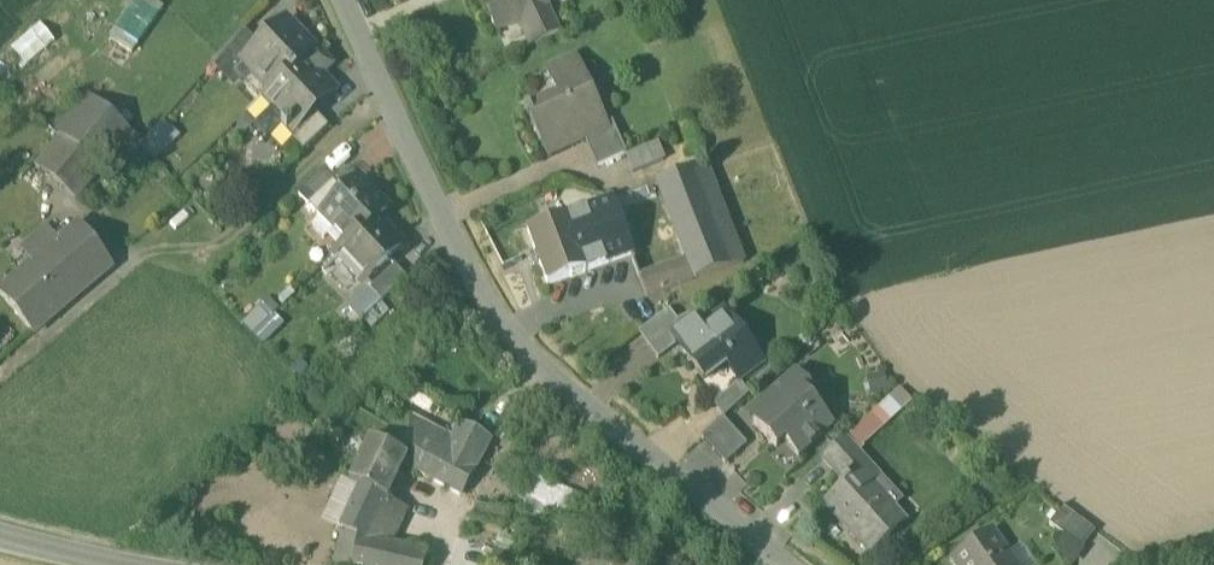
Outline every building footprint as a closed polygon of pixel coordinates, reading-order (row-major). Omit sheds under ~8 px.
[(132,53),(164,8),(152,0),(139,0),(111,39),(132,53)] [(535,48),(560,38),(550,12),(553,11),(548,0),(482,0),(494,33),(525,22),(535,48)] [(245,63),(271,90),(313,50),(285,21),(259,46),(243,61),(245,63)] [(39,23),(11,48),(27,67),(56,41),(39,23)] [(234,72),(245,63),(243,61),(259,46),(242,28),(218,56),(234,72)] [(271,90),(261,100),(283,124),(280,127),(284,132),(287,129),(288,130),(310,110),(331,89),(314,72),(324,62),(313,50),(271,90)] [(234,72),(218,56),(210,65),(234,89),(243,81),(234,72)] [(529,118),(547,156),(583,139),(607,128),(606,126),(575,59),(551,70),(566,102),(532,118),(528,109),(523,111),(527,119),(529,118)] [(271,90),(245,63),(234,72),(243,81),(261,100),(271,90)] [(61,136),(101,168),(131,132),(90,97),(58,134),(61,136)] [(286,134),(284,132),(280,127),(283,124),(261,100),(246,115),(256,125),(252,128),(265,142),(269,139),(275,145),(286,134)] [(292,140),(302,151),(327,128),(310,110),(288,130),(287,129),(284,132),(286,134),(292,140)] [(163,121),(140,147),(154,161),(180,136),(163,121)] [(583,139),(597,169),(626,155),(612,123),(606,126),(607,128),(583,139)] [(286,134),(275,145),(280,151),(292,140),(286,134)] [(33,166),(74,201),(101,168),(61,136),(33,166)] [(626,157),(633,175),(663,163),(655,144),(626,157)] [(706,167),(691,172),(711,225),(726,219),(706,167)] [(342,194),(359,179),(348,168),(332,183),(342,194)] [(308,207),(332,183),(319,169),(294,193),(308,207)] [(744,266),(726,219),(711,225),(691,172),(657,184),(686,259),(696,282),(744,266)] [(325,211),(327,212),(338,223),(332,228),(334,230),(347,244),(375,218),(386,208),(359,179),(342,194),(325,211)] [(308,207),(319,219),(327,212),(325,211),(342,194),(332,183),(308,207)] [(587,269),(587,271),(632,255),(612,201),(567,214),(568,216),(587,269)] [(323,240),(334,230),(332,228),(338,223),(327,212),(319,219),(314,225),(313,229),(323,240)] [(528,230),(547,284),(587,269),(568,216),(528,230)] [(401,246),(375,218),(347,244),(335,256),(350,272),(357,266),(368,277),(401,246)] [(38,258),(35,260),(69,300),(109,265),(79,223),(59,240),(38,258)] [(25,242),(38,258),(59,240),(45,224),(26,241),(25,242)] [(638,277),(647,300),(696,282),(686,259),(638,277)] [(69,300),(35,260),(0,290),(0,294),(32,331),(69,300)] [(357,266),(350,272),(362,284),(368,277),(357,266)] [(368,290),(380,303),(406,278),(394,266),(368,290)] [(343,314),(354,327),(380,303),(368,290),(343,314)] [(257,305),(259,307),(269,318),(275,314),(280,309),(267,295),(257,305)] [(252,335),(269,318),(259,307),(241,324),(252,335)] [(638,334),(658,361),(677,346),(681,351),(701,336),(698,332),(700,331),(689,317),(677,323),(669,311),(638,334)] [(680,352),(703,382),(731,361),(743,377),(763,363),(724,312),(700,331),(698,332),(701,336),(681,351),(680,352)] [(285,325),(275,314),(269,318),(252,335),(263,346),(285,325)] [(784,443),(798,458),(833,427),(804,395),(810,390),(795,374),(765,400),(765,414),(753,424),(776,450),(784,443)] [(882,374),(865,379),(870,396),(887,392),(882,374)] [(713,405),(723,418),(748,395),(740,384),(713,405)] [(856,449),(859,452),(912,403),(899,389),(845,438),(856,449)] [(381,447),(392,453),(411,417),(399,411),(381,447)] [(411,417),(392,453),(404,459),(410,462),(418,447),(442,458),(452,439),(411,417)] [(700,438),(724,465),(746,445),(722,419),(700,438)] [(430,480),(463,497),(493,441),(461,423),(452,439),(442,458),(430,480)] [(823,458),(834,469),(856,449),(845,438),(823,458)] [(387,500),(402,465),(404,459),(392,453),(381,447),(369,441),(349,486),(359,490),(386,503),(387,500)] [(410,462),(404,459),(402,465),(430,480),(442,458),(418,447),(410,462)] [(824,501),(870,553),(904,522),(892,510),(869,485),(880,475),(859,452),(856,449),(834,469),(841,476),(837,479),(842,484),(824,501)] [(903,501),(880,475),(869,485),(892,510),(903,501)] [(582,496),(536,476),(521,511),(543,521),(548,509),(571,519),(582,496)] [(326,521),(339,528),(359,490),(349,486),(345,484),(326,521)] [(370,540),(386,503),(359,490),(339,528),(356,539),(357,537),(370,540)] [(370,540),(393,545),(408,509),(387,500),(386,503),(370,540)] [(1045,525),(1063,538),(1079,550),(1093,531),(1059,506),(1045,525)] [(356,539),(339,528),(331,564),(350,564),(356,539)] [(954,564),(1016,564),(1008,554),(992,532),(951,560),(954,564)] [(488,564),(515,564),(518,557),(510,554),(515,540),(498,534),(488,564)] [(356,539),(350,564),(424,564),(427,553),(393,545),(370,540),(357,537),(356,539)] [(1079,550),(1063,538),(1054,550),(1051,554),(1066,564),(1077,564),(1085,555),(1079,550)] [(1008,554),(1016,564),(1035,564),(1021,545),(1008,554)]
